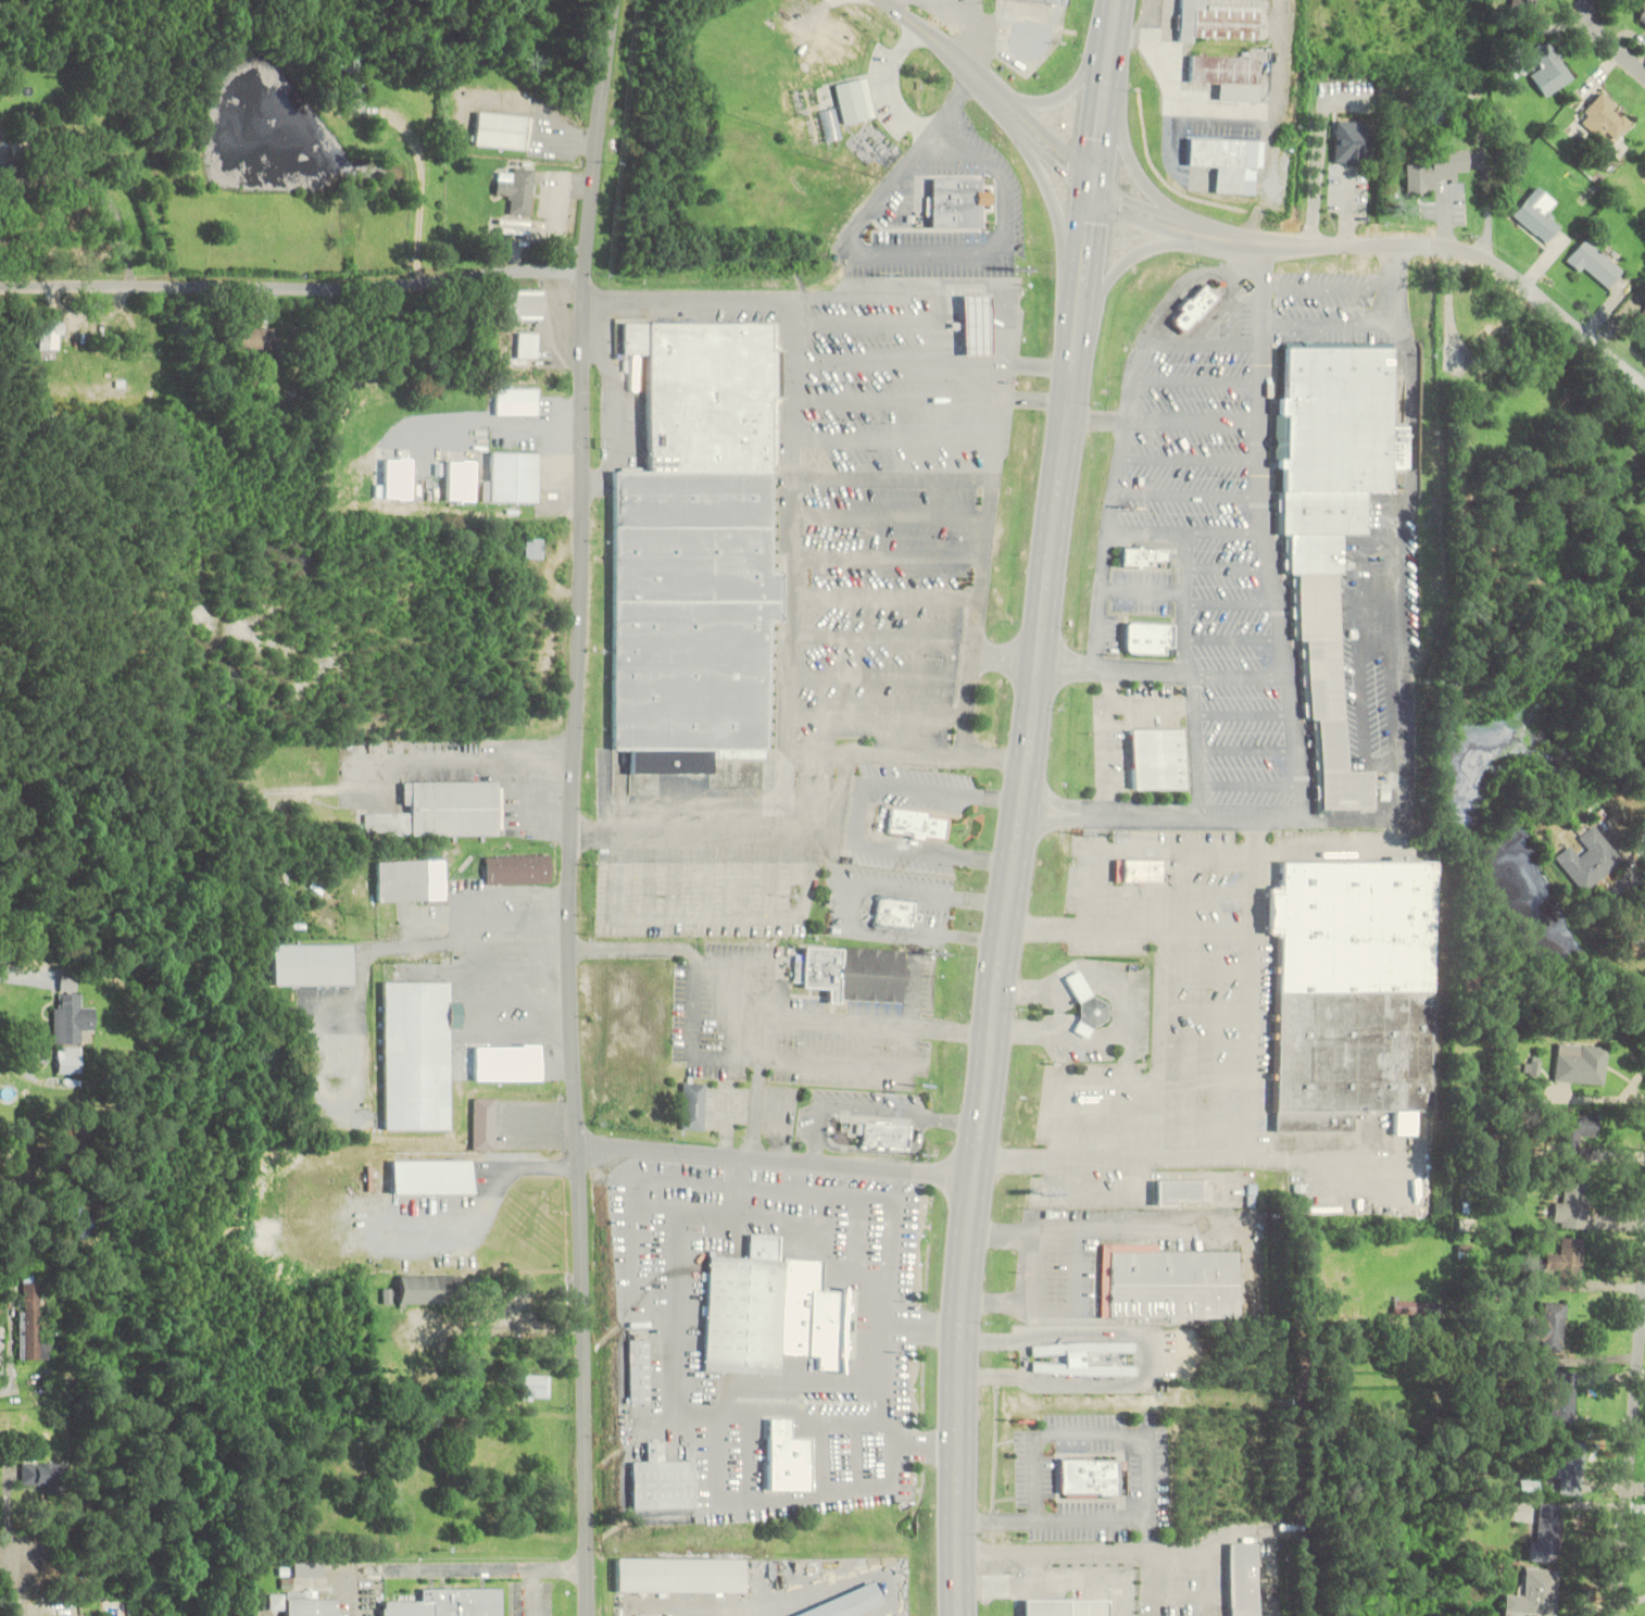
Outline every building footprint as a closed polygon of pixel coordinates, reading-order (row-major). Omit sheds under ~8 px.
[(1204,5),(1204,0),(1179,0),(1179,39),(1258,39),(1258,7),(1204,5)] [(1542,0),(1511,0),(1510,10),(1533,12),(1534,1),(1542,2),(1542,0)] [(1572,79),(1545,38),(1508,62),(1518,77),(1528,71),(1545,97),(1572,79)] [(1190,83),(1218,84),(1218,101),(1257,101),(1258,57),(1190,55),(1190,83)] [(833,85),(842,123),(875,116),(866,77),(833,85)] [(1617,139),(1633,120),(1600,92),(1578,118),(1602,139),(1608,131),(1617,139)] [(530,150),(533,116),(477,112),(474,146),(530,150)] [(1333,161),(1369,164),(1371,123),(1335,121),(1333,161)] [(99,148),(110,142),(103,129),(92,136),(99,148)] [(1216,193),(1257,195),(1257,168),(1264,168),(1265,140),(1189,138),(1188,165),(1217,166),(1216,193)] [(1468,171),(1467,149),(1430,150),(1431,163),(1406,163),(1406,192),(1437,191),(1437,179),(1457,179),(1456,171),(1468,171)] [(498,176),(497,199),(507,200),(506,214),(533,215),(536,167),(510,166),(510,176),(498,176)] [(934,178),(934,226),(982,226),(982,204),(993,204),(993,191),(982,191),(982,178),(934,178)] [(1546,243),(1562,223),(1547,211),(1556,201),(1536,186),(1512,215),(1546,243)] [(1567,260),(1606,290),(1623,268),(1584,238),(1567,260)] [(1204,286),(1218,297),(1188,330),(1185,328),(1183,330),(1175,324),(1178,321),(1176,320),(1182,311),(1180,308),(1188,299),(1191,300),(1204,286)] [(508,318),(544,318),(544,290),(508,290),(508,318)] [(959,295),(959,356),(988,356),(988,295),(959,295)] [(1479,333),(1499,351),(1517,332),(1497,314),(1479,333)] [(624,322),(775,323),(775,349),(779,349),(779,397),(776,396),(775,472),(768,472),(646,471),(648,353),(624,353),(624,322)] [(276,328),(234,328),(234,350),(276,350),(276,328)] [(520,358),(540,358),(540,333),(521,333),(520,358)] [(1295,349),(1403,349),(1403,426),(1418,426),(1418,467),(1403,467),(1403,491),(1376,491),(1376,534),(1352,534),(1352,574),(1346,574),(1346,639),(1346,718),(1346,771),(1372,771),(1372,807),(1327,809),(1328,814),(1314,814),(1313,771),(1314,718),(1307,719),(1306,639),(1301,639),(1299,574),(1292,574),(1292,534),(1284,534),(1284,490),(1291,490),(1291,491),(1293,491),(1293,468),(1290,468),(1290,460),(1284,460),(1284,414),(1292,414),(1292,398),(1295,398),(1295,349)] [(498,388),(498,415),(540,415),(540,388),(498,388)] [(484,480),(484,501),(539,502),(539,452),(491,452),(491,480),(484,480)] [(646,471),(614,471),(613,748),(631,748),(631,773),(713,774),(713,749),(766,749),(767,619),(778,619),(779,572),(767,572),(768,472),(646,471)] [(525,558),(541,558),(541,539),(525,539),(525,558)] [(1172,561),(1173,549),(1126,548),(1125,566),(1158,566),(1158,561),(1172,561)] [(1178,624),(1128,623),(1128,653),(1178,653),(1178,624)] [(1130,730),(1131,788),(1182,788),(1182,729),(1130,730)] [(366,835),(500,835),(500,781),(407,781),(407,813),(366,813),(366,835)] [(943,841),(946,815),(889,809),(887,836),(943,841)] [(1583,894),(1622,862),(1589,822),(1574,835),(1585,849),(1576,857),(1567,846),(1552,858),(1583,894)] [(486,855),(486,885),(549,885),(549,855),(486,855)] [(377,860),(378,901),(445,900),(445,860),(377,860)] [(1157,882),(1157,860),(1117,860),(1117,882),(1157,882)] [(1280,1130),(1358,1131),(1358,1111),(1436,1111),(1437,861),(1281,861),(1281,888),(1269,888),(1269,934),(1281,934),(1280,1130)] [(877,929),(918,931),(920,898),(879,894),(877,929)] [(268,985),(353,985),(353,944),(268,944),(268,985)] [(909,950),(811,947),(809,960),(801,960),(800,987),(833,988),(833,1000),(908,1003),(909,950)] [(1060,979),(1075,1005),(1076,1023),(1070,1031),(1083,1039),(1089,1029),(1103,1022),(1103,1004),(1089,997),(1075,972),(1060,979)] [(382,1129),(449,1129),(450,1027),(459,1027),(459,1003),(450,1003),(450,981),(384,981),(382,1129)] [(81,1044),(81,1032),(93,1032),(93,1006),(81,1005),(81,993),(62,993),(61,1005),(53,1004),(52,1043),(81,1044)] [(1603,1086),(1606,1048),(1557,1043),(1553,1081),(1603,1086)] [(474,1080),(540,1080),(540,1044),(474,1044),(474,1080)] [(80,1047),(57,1047),(57,1073),(80,1073),(80,1047)] [(1539,1076),(1538,1057),(1525,1057),(1525,1076),(1539,1076)] [(704,1129),(705,1083),(685,1082),(683,1129),(704,1129)] [(494,1150),(494,1097),(473,1097),(473,1150),(494,1150)] [(1564,1153),(1584,1153),(1584,1137),(1598,1137),(1598,1114),(1564,1114),(1564,1153)] [(908,1122),(906,1145),(863,1142),(864,1130),(857,1130),(858,1118),(908,1122)] [(474,1194),(474,1161),(392,1161),(392,1194),(474,1194)] [(1179,1201),(1213,1201),(1213,1179),(1157,1179),(1157,1206),(1179,1206),(1179,1201)] [(1588,1228),(1589,1184),(1565,1184),(1565,1202),(1556,1202),(1555,1227),(1588,1228)] [(707,1256),(702,1370),(779,1375),(781,1349),(843,1352),(846,1292),(786,1289),(788,1261),(780,1261),(781,1237),(751,1235),(750,1258),(707,1256)] [(1558,1289),(1581,1291),(1584,1240),(1562,1238),(1561,1252),(1548,1251),(1547,1269),(1560,1269),(1558,1289)] [(1242,1251),(1161,1251),(1161,1243),(1104,1243),(1103,1317),(1241,1318),(1242,1251)] [(461,1274),(399,1275),(400,1304),(461,1304),(461,1274)] [(20,1359),(50,1359),(50,1340),(41,1340),(41,1278),(20,1278),(20,1359)] [(1430,1315),(1430,1302),(1393,1302),(1393,1315),(1430,1315)] [(1529,1318),(1527,1339),(1541,1340),(1540,1351),(1563,1353),(1567,1304),(1545,1302),(1543,1319),(1529,1318)] [(645,1404),(645,1338),(626,1338),(626,1404),(645,1404)] [(1032,1343),(1032,1352),(1066,1350),(1066,1361),(1032,1358),(1032,1368),(1081,1373),(1135,1373),(1134,1363),(1122,1363),(1085,1363),(1087,1348),(1122,1349),(1135,1349),(1135,1339),(1082,1339),(1032,1343)] [(1122,1349),(1122,1363),(1085,1363),(1087,1348),(1122,1349)] [(549,1400),(549,1375),(524,1375),(524,1400),(549,1400)] [(1575,1375),(1551,1375),(1551,1425),(1575,1425),(1575,1375)] [(694,1507),(693,1461),(661,1461),(661,1442),(643,1442),(643,1462),(628,1462),(628,1507),(694,1507)] [(1558,1495),(1582,1496),(1585,1443),(1561,1442),(1561,1456),(1548,1455),(1547,1478),(1559,1479),(1558,1495)] [(1057,1498),(1117,1498),(1117,1460),(1057,1460),(1057,1498)] [(60,1463),(22,1463),(22,1484),(60,1484),(60,1463)] [(1537,1491),(1537,1481),(1520,1481),(1520,1491),(1537,1491)] [(1538,1540),(1531,1540),(1530,1562),(1561,1563),(1563,1505),(1539,1504),(1538,1540)] [(1260,1544),(1230,1544),(1230,1615),(1260,1615),(1260,1544)] [(612,1555),(612,1588),(743,1589),(743,1556),(612,1555)] [(1503,1613),(1546,1615),(1557,1615),(1560,1570),(1525,1567),(1523,1595),(1504,1594),(1503,1613)] [(877,1600),(868,1579),(783,1615),(839,1615),(877,1600)] [(423,1589),(423,1601),(385,1601),(385,1615),(503,1615),(503,1589),(423,1589)] [(339,1599),(316,1599),(315,1591),(285,1591),(285,1615),(339,1615),(339,1599)] [(268,1609),(281,1609),(281,1595),(268,1595),(268,1609)] [(1107,1599),(1021,1599),(1021,1615),(1107,1615),(1107,1599)]
